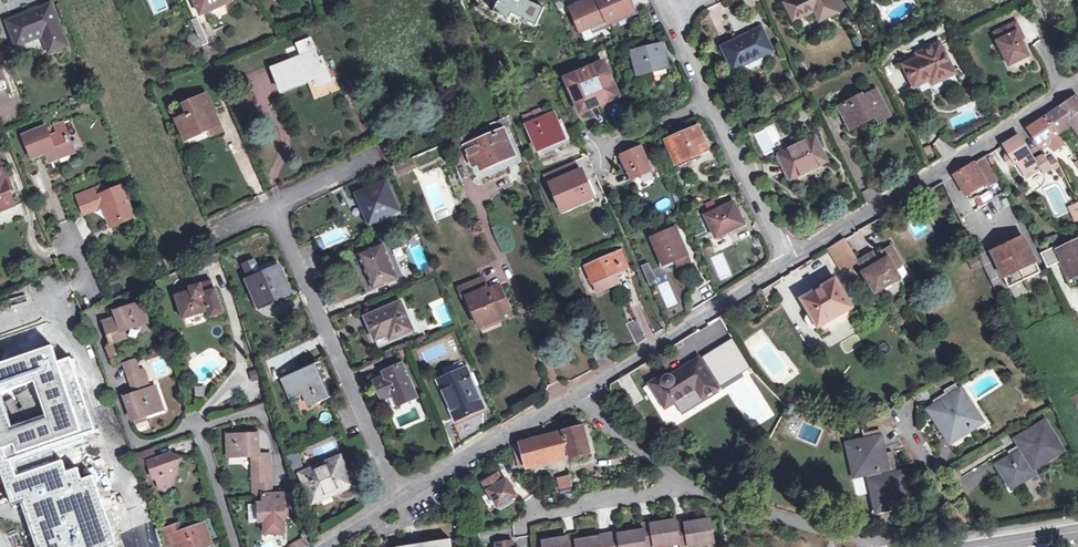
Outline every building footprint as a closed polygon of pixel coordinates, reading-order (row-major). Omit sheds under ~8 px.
[(232,0),(195,0),(202,17),(234,3),(232,0)] [(514,21),(515,19),(523,22),(540,29),(547,10),(532,3),(533,0),(502,0),(496,14),(514,21)] [(633,9),(629,0),(598,0),(610,25),(626,17),(624,13),(633,9)] [(816,22),(834,13),(835,12),(829,0),(790,0),(782,4),(791,22),(811,12),(816,22)] [(43,48),(63,39),(50,8),(30,16),(29,14),(9,23),(20,49),(40,41),(43,48)] [(635,13),(633,9),(624,13),(626,17),(635,13)] [(515,19),(514,21),(512,25),(520,28),(523,22),(515,19)] [(187,34),(186,34),(193,51),(203,47),(205,51),(211,48),(200,22),(185,29),(187,34)] [(1019,31),(1015,22),(993,33),(997,41),(995,42),(1007,66),(1027,56),(1019,40),(1016,32),(1019,31)] [(768,52),(757,29),(721,47),(733,70),(768,52)] [(63,39),(43,48),(47,56),(66,47),(63,39)] [(296,64),(295,61),(273,71),(283,94),(316,79),(320,87),(333,82),(325,63),(320,64),(310,41),(298,47),(303,58),(305,61),(296,64)] [(912,62),(911,61),(903,65),(915,87),(937,76),(939,80),(953,73),(938,43),(917,54),(919,58),(912,62)] [(670,67),(665,45),(634,51),(639,73),(670,67)] [(573,92),(577,90),(581,99),(577,101),(583,113),(620,95),(616,84),(612,86),(608,76),(611,75),(606,63),(568,80),(573,92)] [(838,107),(848,128),(875,115),(878,121),(889,116),(877,90),(863,97),(862,95),(838,107)] [(177,118),(185,136),(207,127),(210,133),(220,130),(205,95),(186,103),(190,113),(177,118)] [(1047,116),(1058,133),(1071,124),(1069,120),(1077,113),(1077,98),(1076,95),(1047,116)] [(528,129),(537,149),(566,135),(557,112),(546,117),(547,120),(528,129)] [(1069,120),(1071,124),(1077,134),(1077,113),(1069,120)] [(482,170),(514,155),(502,129),(514,124),(510,116),(462,138),(472,162),(477,160),(482,170)] [(1047,116),(1028,129),(1041,149),(1048,144),(1054,152),(1066,144),(1058,133),(1047,116)] [(689,153),(691,157),(708,149),(698,128),(668,141),(675,159),(689,153)] [(48,153),(49,156),(46,157),(48,165),(60,160),(59,158),(70,154),(66,145),(72,143),(69,136),(68,137),(66,131),(51,137),(48,129),(24,138),(32,159),(48,153)] [(1019,135),(1005,145),(1009,152),(1007,154),(1006,157),(1009,163),(1012,167),(1017,165),(1025,178),(1040,170),(1043,174),(1051,169),(1052,172),(1061,167),(1057,161),(1056,162),(1051,165),(1048,160),(1044,154),(1034,160),(1019,135)] [(779,155),(790,178),(808,169),(809,171),(824,163),(813,141),(801,147),(800,145),(779,155)] [(652,171),(641,147),(623,155),(633,180),(652,171)] [(689,153),(675,159),(677,163),(691,157),(689,153)] [(1053,157),(1048,160),(1051,165),(1056,162),(1053,157)] [(413,159),(398,166),(401,173),(416,166),(413,159)] [(974,163),(954,175),(966,196),(986,183),(974,163)] [(16,206),(7,183),(10,182),(4,169),(0,170),(0,212),(16,206)] [(563,196),(569,209),(595,198),(583,171),(553,185),(558,198),(563,196)] [(366,205),(372,219),(397,208),(385,180),(360,191),(366,205)] [(101,206),(110,226),(132,217),(119,186),(106,191),(103,186),(76,196),(82,213),(101,206)] [(988,202),(998,196),(993,188),(983,194),(988,202)] [(563,196),(558,198),(564,212),(569,209),(563,196)] [(1070,206),(1077,222),(1077,204),(1077,203),(1070,206)] [(747,226),(736,204),(707,217),(717,239),(747,226)] [(367,222),(372,219),(366,205),(361,207),(367,222)] [(691,259),(677,228),(652,239),(665,266),(677,260),(679,264),(691,259)] [(1024,236),(992,252),(1009,288),(1041,272),(1024,236)] [(844,241),(829,250),(841,270),(856,261),(857,261),(844,241)] [(1041,254),(1048,268),(1059,263),(1063,261),(1071,277),(1077,274),(1077,242),(1059,251),(1057,246),(1041,254)] [(396,273),(383,243),(360,254),(372,284),(396,273)] [(880,262),(863,272),(875,293),(885,287),(888,291),(893,287),(891,284),(900,278),(895,269),(904,264),(893,247),(880,254),(880,257),(878,259),(880,262)] [(620,285),(616,275),(629,269),(622,252),(589,267),(600,293),(620,285)] [(857,261),(856,261),(863,272),(880,262),(878,259),(873,252),(857,261)] [(244,275),(259,269),(255,257),(240,263),(244,275)] [(250,279),(260,304),(287,292),(274,260),(266,263),(269,270),(250,279)] [(1071,277),(1063,261),(1059,263),(1070,286),(1074,285),(1072,282),(1077,279),(1077,274),(1071,277)] [(851,307),(834,277),(821,284),(824,288),(802,300),(811,314),(806,317),(805,321),(810,328),(814,328),(818,326),(818,327),(851,307)] [(469,298),(481,328),(503,319),(501,315),(511,311),(502,289),(490,293),(484,279),(460,290),(464,300),(469,298)] [(212,315),(214,315),(214,316),(217,318),(222,316),(224,314),(223,311),(224,310),(216,287),(214,287),(213,283),(204,285),(202,281),(190,284),(191,289),(176,293),(184,317),(209,309),(212,315)] [(668,281),(657,285),(666,307),(677,303),(668,281)] [(391,327),(395,335),(414,326),(402,299),(368,315),(376,334),(391,327)] [(116,317),(103,321),(105,327),(110,342),(123,337),(121,331),(146,322),(139,302),(114,311),(116,317)] [(628,324),(637,345),(646,339),(638,319),(628,324)] [(765,336),(747,350),(778,388),(794,375),(765,336)] [(78,434),(90,430),(64,359),(52,363),(46,347),(0,364),(0,391),(24,382),(37,417),(1,430),(0,428),(0,448),(1,448),(6,461),(10,459),(16,476),(3,481),(11,504),(24,500),(41,546),(108,546),(119,544),(94,474),(83,478),(78,466),(68,470),(63,459),(54,462),(33,470),(29,458),(50,450),(79,439),(78,434)] [(123,362),(127,373),(140,368),(135,357),(123,362)] [(661,377),(650,384),(665,408),(696,389),(702,399),(717,389),(699,359),(664,381),(661,377)] [(311,390),(316,403),(332,396),(318,361),(283,376),(292,398),(311,390)] [(389,373),(375,379),(383,399),(397,393),(401,402),(417,395),(404,362),(387,370),(389,373)] [(142,367),(140,368),(127,373),(132,386),(147,380),(142,367)] [(373,375),(375,379),(389,373),(387,370),(387,369),(373,375)] [(447,395),(458,418),(482,407),(465,369),(443,378),(449,394),(447,395)] [(147,380),(132,386),(134,393),(150,387),(147,380)] [(155,385),(150,387),(134,393),(125,396),(133,418),(163,407),(155,385)] [(960,393),(958,389),(948,395),(949,396),(933,406),(938,414),(942,411),(944,416),(930,425),(939,438),(949,431),(959,447),(972,439),(967,431),(971,428),(970,427),(979,422),(972,412),(977,409),(965,390),(960,393)] [(452,427),(462,445),(485,431),(483,412),(452,427)] [(1014,447),(993,459),(1011,489),(1033,475),(1027,466),(1032,463),(1034,465),(1045,458),(1046,461),(1061,452),(1054,441),(1056,440),(1048,425),(1038,431),(1037,429),(1021,439),(1025,445),(1021,448),(1023,451),(1018,455),(1014,447)] [(584,426),(549,435),(556,460),(571,456),(572,459),(591,454),(585,432),(584,426)] [(880,430),(864,434),(865,440),(853,443),(855,452),(851,453),(857,476),(868,473),(869,476),(875,474),(877,481),(875,481),(877,493),(874,495),(878,512),(896,508),(896,506),(905,504),(899,473),(897,473),(892,453),(881,455),(880,450),(885,448),(880,430)] [(256,464),(274,464),(273,452),(262,453),(261,432),(231,433),(231,455),(256,454),(256,464)] [(549,435),(536,438),(543,463),(556,460),(549,435)] [(536,438),(520,442),(521,446),(527,467),(543,463),(536,438)] [(155,475),(157,475),(161,485),(169,489),(177,472),(176,468),(182,456),(172,451),(158,455),(154,445),(135,452),(139,466),(150,462),(155,475)] [(521,446),(514,448),(520,468),(521,469),(527,467),(521,446)] [(0,448),(0,472),(3,481),(16,476),(10,459),(6,461),(1,448),(0,448)] [(54,462),(50,450),(29,458),(33,470),(54,462)] [(332,486),(335,492),(351,485),(339,456),(302,473),(312,495),(332,486)] [(274,479),(274,464),(256,464),(256,479),(274,479)] [(498,473),(483,483),(498,507),(516,495),(506,479),(503,481),(498,473)] [(558,489),(572,487),(570,475),(556,476),(558,489)] [(274,493),(274,479),(256,479),(257,494),(266,494),(267,533),(288,532),(287,493),(274,493)] [(314,501),(335,492),(332,486),(312,495),(314,501)] [(193,546),(201,546),(212,543),(205,523),(183,530),(180,521),(161,527),(168,546),(177,543),(179,546),(190,546),(193,546)] [(544,542),(545,546),(674,546),(674,545),(684,544),(684,546),(708,546),(708,544),(713,543),(710,521),(696,523),(697,525),(686,527),(685,523),(676,524),(676,521),(662,524),(662,526),(653,528),(652,523),(642,525),(643,531),(630,533),(631,536),(620,538),(619,533),(601,536),(602,540),(592,542),(591,539),(578,542),(577,535),(567,537),(568,541),(558,543),(558,540),(544,542)] [(289,543),(291,546),(305,546),(309,545),(304,535),(289,543)]
